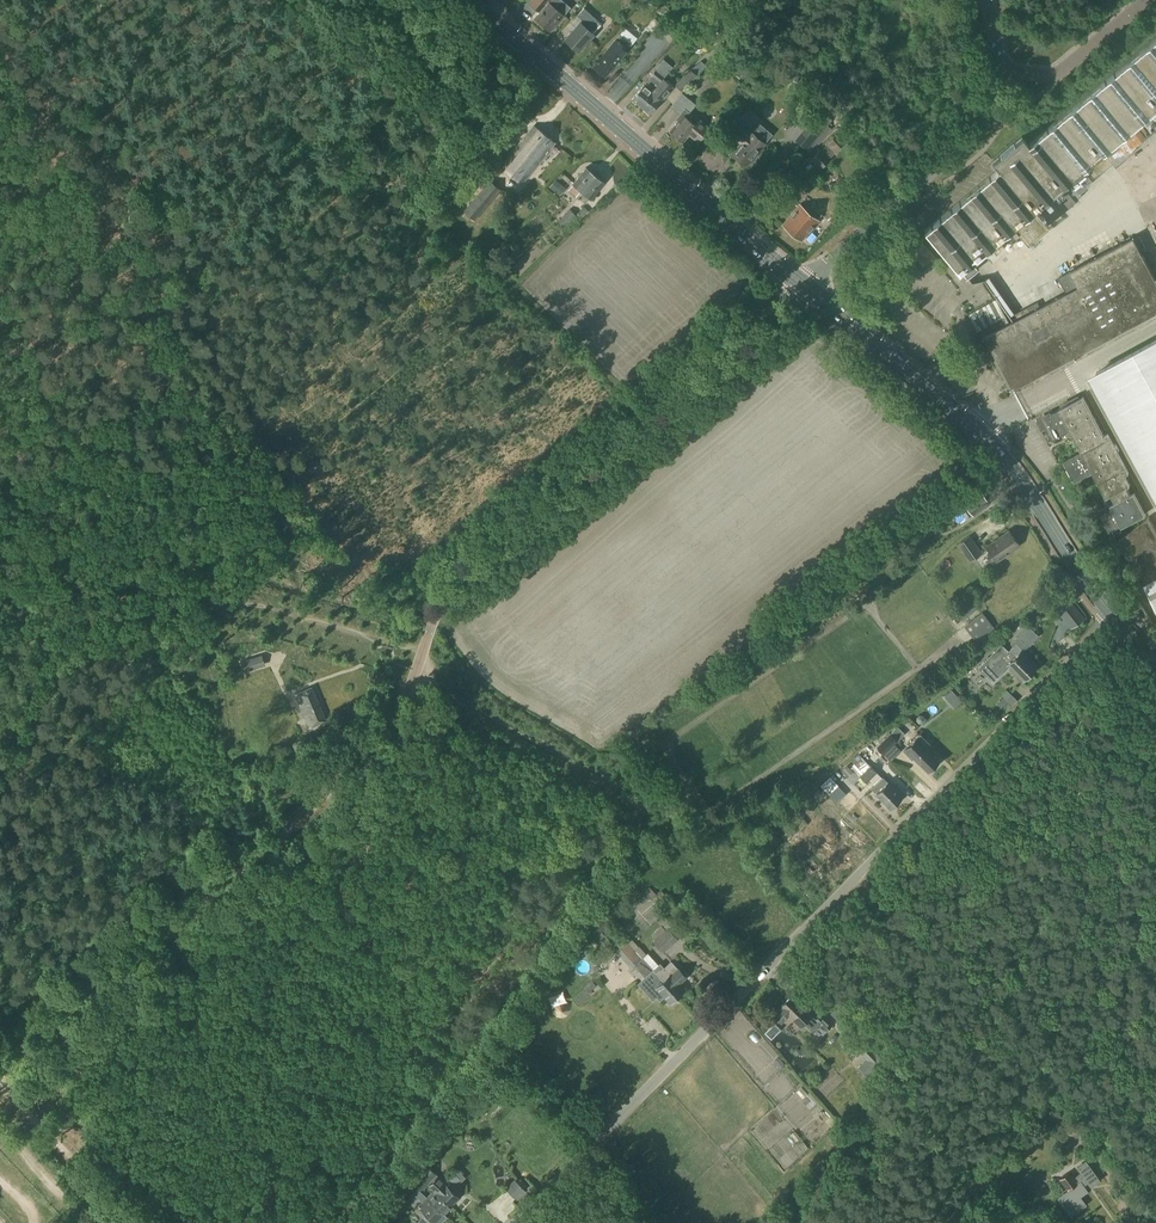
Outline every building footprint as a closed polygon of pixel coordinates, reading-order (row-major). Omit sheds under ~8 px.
[(549,32),(570,8),(561,0),(531,0),(528,3),(539,12),(534,18),(549,32)] [(564,40),(578,52),(602,25),(583,8),(577,16),(582,20),(564,40)] [(966,278),(978,268),(974,264),(988,252),(994,260),(1007,250),(999,240),(1017,226),(1028,240),(1045,225),(1032,209),(1062,184),(1070,193),(1068,195),(1075,203),(1082,196),(1079,193),(1115,162),(1116,163),(1147,136),(1135,122),(1155,105),(1155,34),(1020,148),(1013,140),(984,164),(991,172),(924,230),(966,278)] [(592,67),(605,77),(632,45),(619,35),(592,67)] [(694,48),(695,51),(699,53),(702,51),(704,47),(702,44),(698,43),(695,44),(694,48)] [(643,85),(632,99),(642,108),(648,101),(647,100),(653,94),(651,92),(654,88),(662,79),(664,77),(655,70),(650,76),(651,77),(644,86),(643,85)] [(676,85),(683,91),(697,76),(690,70),(676,85)] [(648,101),(642,108),(649,114),(664,97),(665,98),(673,88),(662,79),(654,88),(651,92),(653,94),(647,100),(648,101)] [(676,119),(678,121),(683,115),(688,119),(691,115),(688,113),(695,105),(681,93),(670,106),(679,114),(676,119)] [(713,121),(718,126),(728,116),(722,111),(713,121)] [(683,115),(678,121),(670,131),(675,136),(676,138),(679,140),(680,140),(683,142),(689,135),(697,142),(709,129),(698,119),(698,120),(696,118),(692,123),(688,119),(683,115)] [(805,150),(825,126),(814,117),(794,141),(805,150)] [(501,165),(522,183),(555,142),(534,125),(501,165)] [(728,137),(739,145),(730,155),(744,167),(763,144),(749,133),(748,134),(738,126),(728,137)] [(810,158),(820,169),(830,159),(829,159),(834,154),(833,153),(834,152),(827,145),(826,146),(826,145),(821,150),(820,149),(810,158)] [(450,172),(456,177),(471,155),(465,151),(450,172)] [(573,184),(583,192),(590,199),(604,184),(587,168),(573,184)] [(463,211),(474,220),(501,189),(493,183),(490,180),(465,209),(463,211)] [(549,187),(559,195),(565,188),(555,180),(549,187)] [(583,192),(573,184),(568,189),(575,196),(578,192),(581,194),(583,192)] [(580,203),(573,210),(578,215),(585,208),(580,203)] [(782,226),(783,227),(783,228),(786,231),(787,230),(794,236),(794,237),(798,241),(798,240),(800,241),(822,216),(811,207),(807,212),(799,205),(782,226)] [(582,221),(573,211),(560,224),(569,234),(582,221)] [(1016,320),(985,336),(1013,389),(1056,366),(1155,313),(1155,281),(1133,237),(1059,277),(1067,292),(1030,312),(1016,320)] [(980,259),(978,264),(991,267),(992,262),(980,259)] [(987,273),(982,277),(1006,312),(1011,309),(987,273)] [(995,301),(969,314),(976,328),(1002,314),(995,301)] [(1013,315),(1016,320),(1030,312),(1028,307),(1013,315)] [(1155,484),(1155,342),(1108,368),(1116,382),(1105,388),(1155,484)] [(1040,419),(1051,441),(1073,430),(1084,451),(1062,462),(1073,483),(1095,472),(1111,503),(1096,511),(1108,533),(1143,514),(1082,397),(1040,419)] [(957,506),(967,519),(973,515),(989,503),(979,490),(963,501),(957,506)] [(910,517),(917,527),(932,516),(925,506),(910,517)] [(1115,542),(1147,583),(1155,578),(1155,510),(1115,542)] [(985,547),(996,562),(1018,545),(1008,530),(985,547)] [(956,544),(969,562),(981,553),(969,535),(956,544)] [(1111,562),(1120,573),(1128,566),(1120,555),(1111,562)] [(953,610),(962,621),(978,608),(970,596),(953,610)] [(1054,608),(1062,619),(1074,610),(1065,599),(1054,608)] [(982,612),(964,627),(971,635),(976,641),(977,640),(979,642),(986,637),(986,636),(985,634),(987,632),(988,634),(992,632),(990,630),(994,627),(982,612)] [(1014,645),(1007,651),(1029,672),(1030,671),(1033,671),(1035,669),(1036,665),(1037,664),(1023,650),(1037,635),(1027,625),(1011,642),(1014,645)] [(999,643),(977,665),(993,681),(998,677),(1008,666),(1021,680),(1022,679),(1026,679),(1028,676),(1028,673),(1029,672),(1007,651),(1006,649),(999,643)] [(241,661),(244,671),(265,665),(262,655),(241,661)] [(295,694),(308,727),(325,720),(312,687),(295,694)] [(954,694),(951,691),(945,697),(947,700),(954,694)] [(1005,698),(998,705),(1002,709),(1009,702),(1005,698)] [(916,717),(916,720),(918,723),(922,723),(924,721),(925,718),(922,715),(919,715),(916,717)] [(921,732),(903,750),(911,758),(913,757),(927,771),(932,766),(935,766),(938,763),(938,761),(938,760),(924,746),(929,741),(921,732)] [(887,736),(876,747),(882,753),(896,739),(890,733),(887,736)] [(855,752),(846,763),(856,771),(865,759),(855,752)] [(870,766),(860,776),(867,783),(870,780),(875,785),(871,788),(876,793),(876,794),(890,808),(901,797),(887,782),(882,777),(882,778),(870,766)] [(823,789),(832,780),(824,773),(816,783),(823,789)] [(758,829),(761,834),(764,832),(766,836),(772,832),(767,824),(758,829)] [(781,898),(789,894),(784,883),(776,886),(781,898)] [(656,895),(661,901),(666,896),(661,891),(656,895)] [(595,916),(591,921),(597,925),(600,919),(595,916)] [(666,929),(660,924),(649,934),(654,940),(666,929)] [(653,941),(663,952),(678,939),(668,928),(666,929),(654,940),(653,941)] [(596,935),(601,940),(605,936),(600,931),(596,935)] [(620,947),(636,964),(633,967),(638,973),(646,965),(625,942),(620,947)] [(577,945),(573,950),(577,954),(581,949),(577,945)] [(660,963),(654,969),(677,995),(684,989),(679,984),(686,977),(678,968),(670,960),(664,966),(660,963)] [(648,980),(641,987),(653,999),(656,996),(659,999),(663,996),(669,1003),(677,995),(654,969),(644,977),(648,980)] [(591,981),(582,989),(587,994),(595,986),(591,981)] [(814,1020),(791,995),(781,1005),(781,1006),(774,1013),(781,1021),(788,1014),(799,1026),(803,1022),(818,1038),(831,1025),(820,1014),(814,1020)] [(564,1000),(558,1000),(552,1004),(552,1007),(551,1011),(552,1013),(555,1017),(559,1019),(562,1019),(565,1018),(567,1016),(570,1010),(570,1004),(564,1000)] [(840,1026),(847,1020),(836,1008),(829,1014),(840,1026)] [(781,1029),(774,1022),(764,1032),(771,1039),(781,1029)] [(750,1028),(744,1032),(749,1041),(756,1037),(750,1028)] [(891,1037),(881,1047),(889,1055),(899,1045),(891,1037)] [(867,1060),(860,1066),(871,1078),(888,1063),(870,1043),(868,1044),(860,1052),(867,1060)] [(1064,1125),(1071,1135),(1082,1127),(1075,1117),(1064,1125)] [(1057,1198),(1069,1215),(1084,1204),(1078,1196),(1086,1191),(1082,1185),(1087,1182),(1090,1186),(1099,1180),(1086,1161),(1077,1168),(1081,1173),(1075,1177),(1077,1180),(1075,1182),(1068,1173),(1060,1179),(1069,1190),(1057,1198)] [(416,1170),(429,1184),(435,1189),(451,1206),(459,1197),(457,1195),(461,1190),(447,1176),(443,1181),(424,1162),(416,1170)] [(418,1179),(413,1183),(422,1192),(429,1184),(421,1176),(418,1179)] [(518,1181),(516,1183),(522,1188),(524,1186),(525,1185),(519,1179),(518,1181)] [(413,1183),(389,1208),(397,1216),(422,1192),(413,1183)] [(427,1197),(443,1213),(451,1206),(435,1189),(427,1197)] [(417,1212),(428,1222),(433,1222),(435,1221),(438,1222),(441,1222),(447,1217),(443,1213),(427,1197),(422,1192),(417,1196),(423,1201),(418,1205),(421,1208),(417,1212)]
